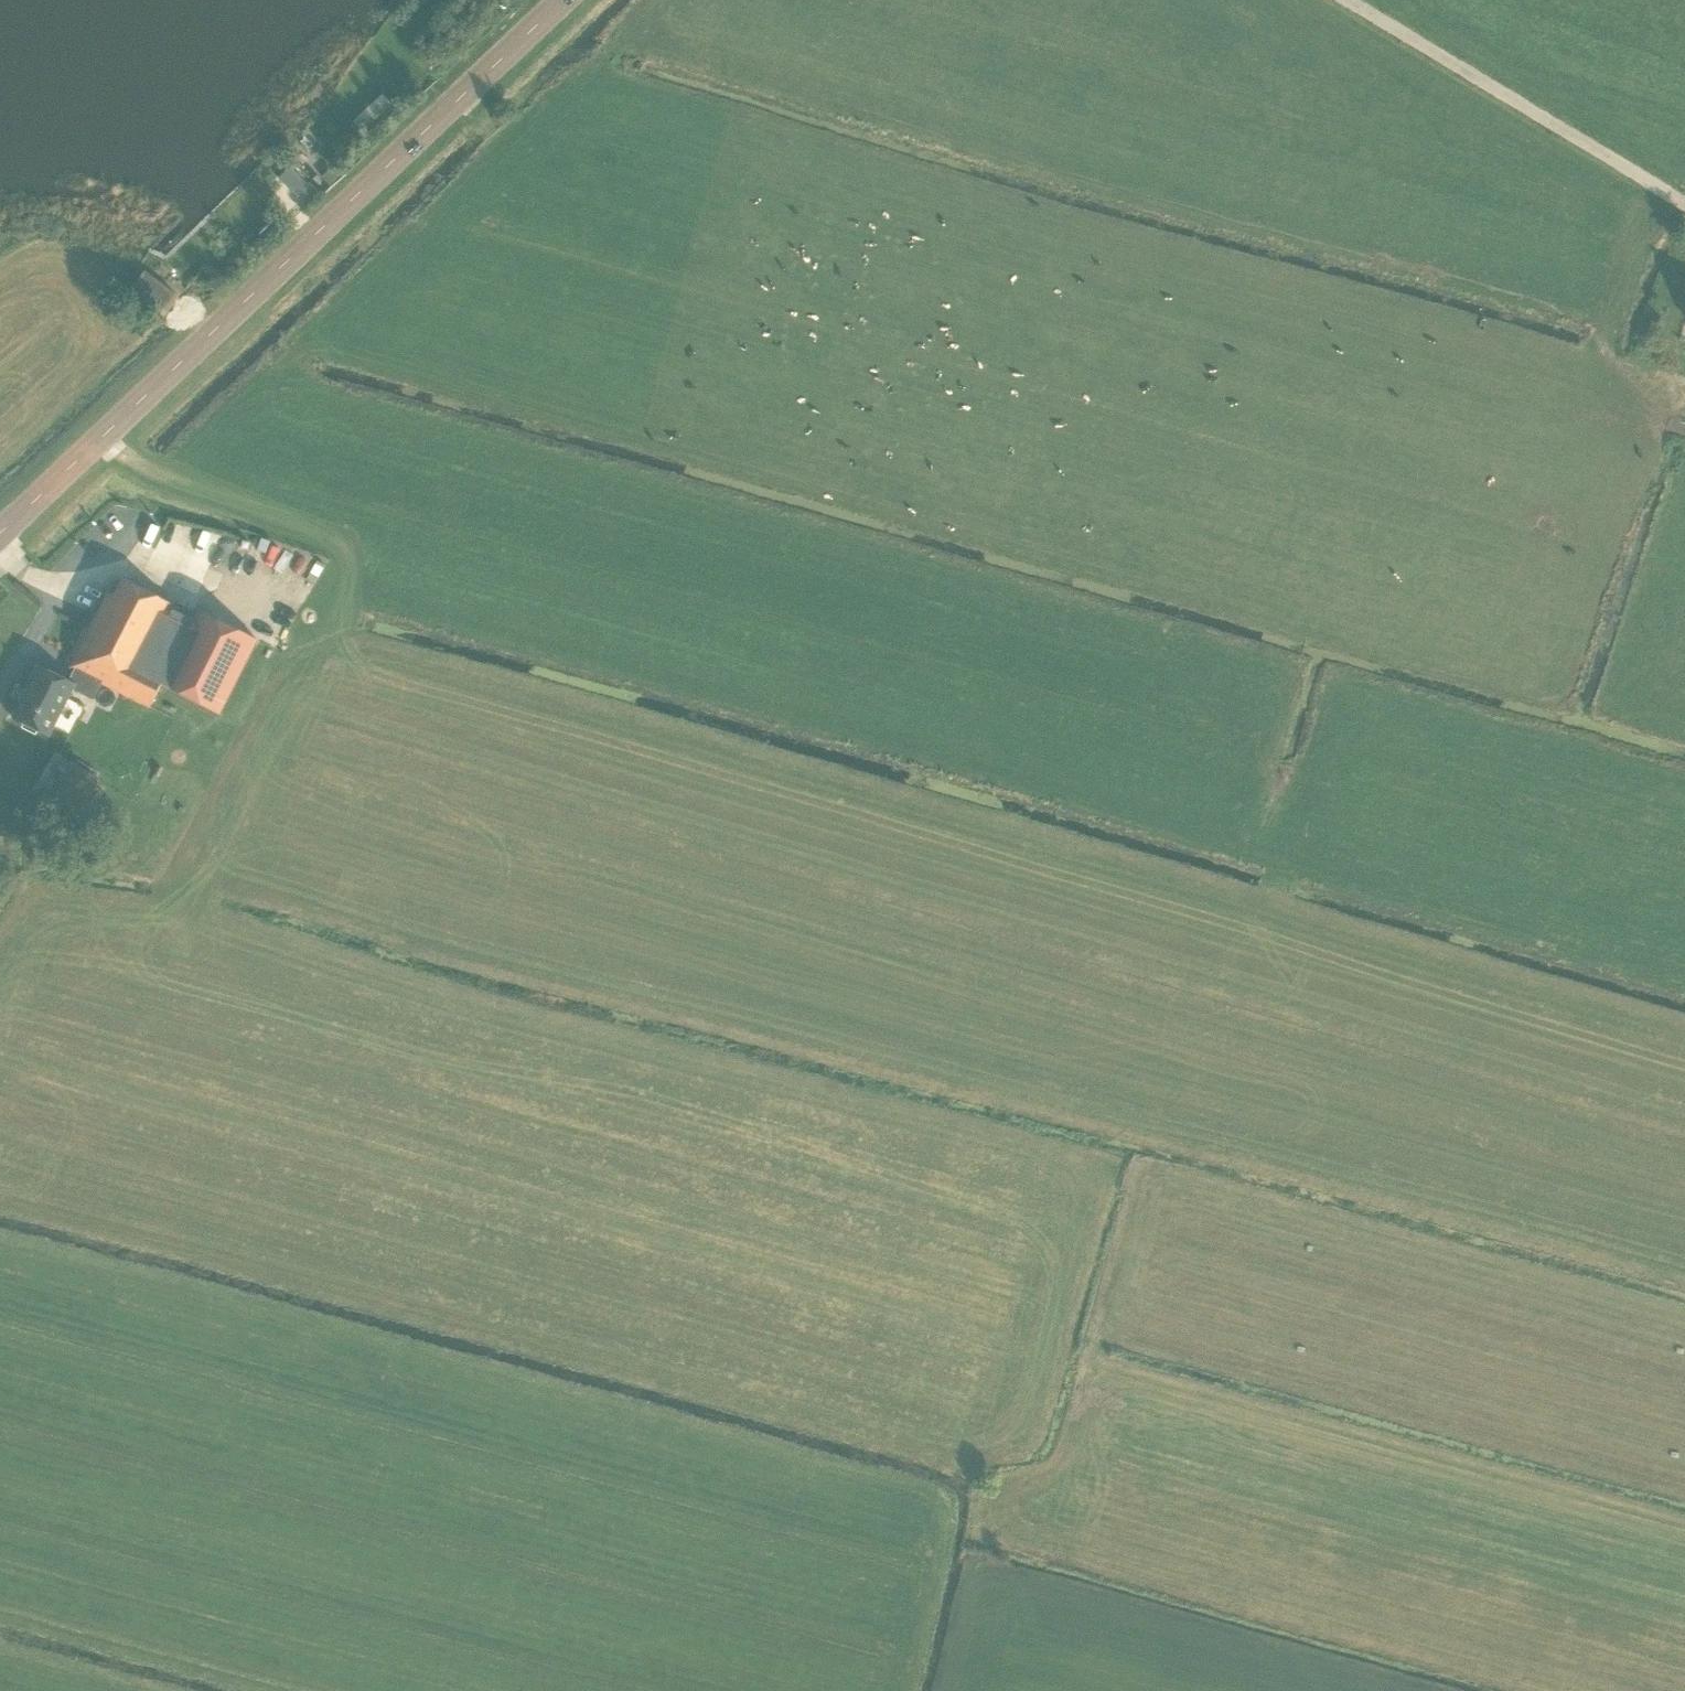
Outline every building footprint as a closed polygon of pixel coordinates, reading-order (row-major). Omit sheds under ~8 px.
[(362,119),(387,91),(377,82),(351,110),(362,119)] [(280,178),(298,194),(301,191),(311,200),(318,193),(307,183),(308,182),(292,166),(280,178)] [(331,169),(322,177),(331,186),(340,178),(331,169)] [(177,294),(146,271),(130,293),(161,316),(177,294)] [(146,515),(138,538),(159,545),(166,521),(146,515)] [(207,553),(216,535),(207,530),(197,549),(207,553)] [(241,540),(239,546),(245,548),(247,542),(241,540)] [(39,666),(13,718),(49,736),(72,689),(93,700),(102,683),(149,707),(161,685),(220,714),(257,640),(199,611),(193,622),(171,611),(174,605),(122,579),(114,596),(108,593),(70,667),(74,670),(69,681),(39,666)] [(34,792),(77,818),(100,778),(57,753),(34,792)]
